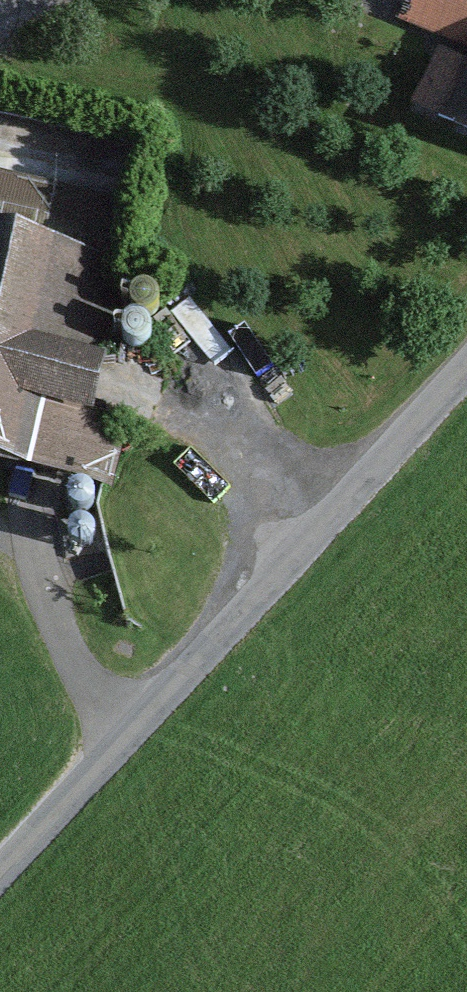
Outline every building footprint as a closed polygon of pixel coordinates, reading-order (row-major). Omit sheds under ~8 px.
[(406,29),(466,52),(466,0),(417,0),(406,29)] [(439,55),(413,114),(444,127),(466,75),(466,68),(439,55)] [(444,127),(442,132),(466,143),(466,75),(444,127)] [(0,173),(0,476),(72,491),(132,201),(0,173)]
